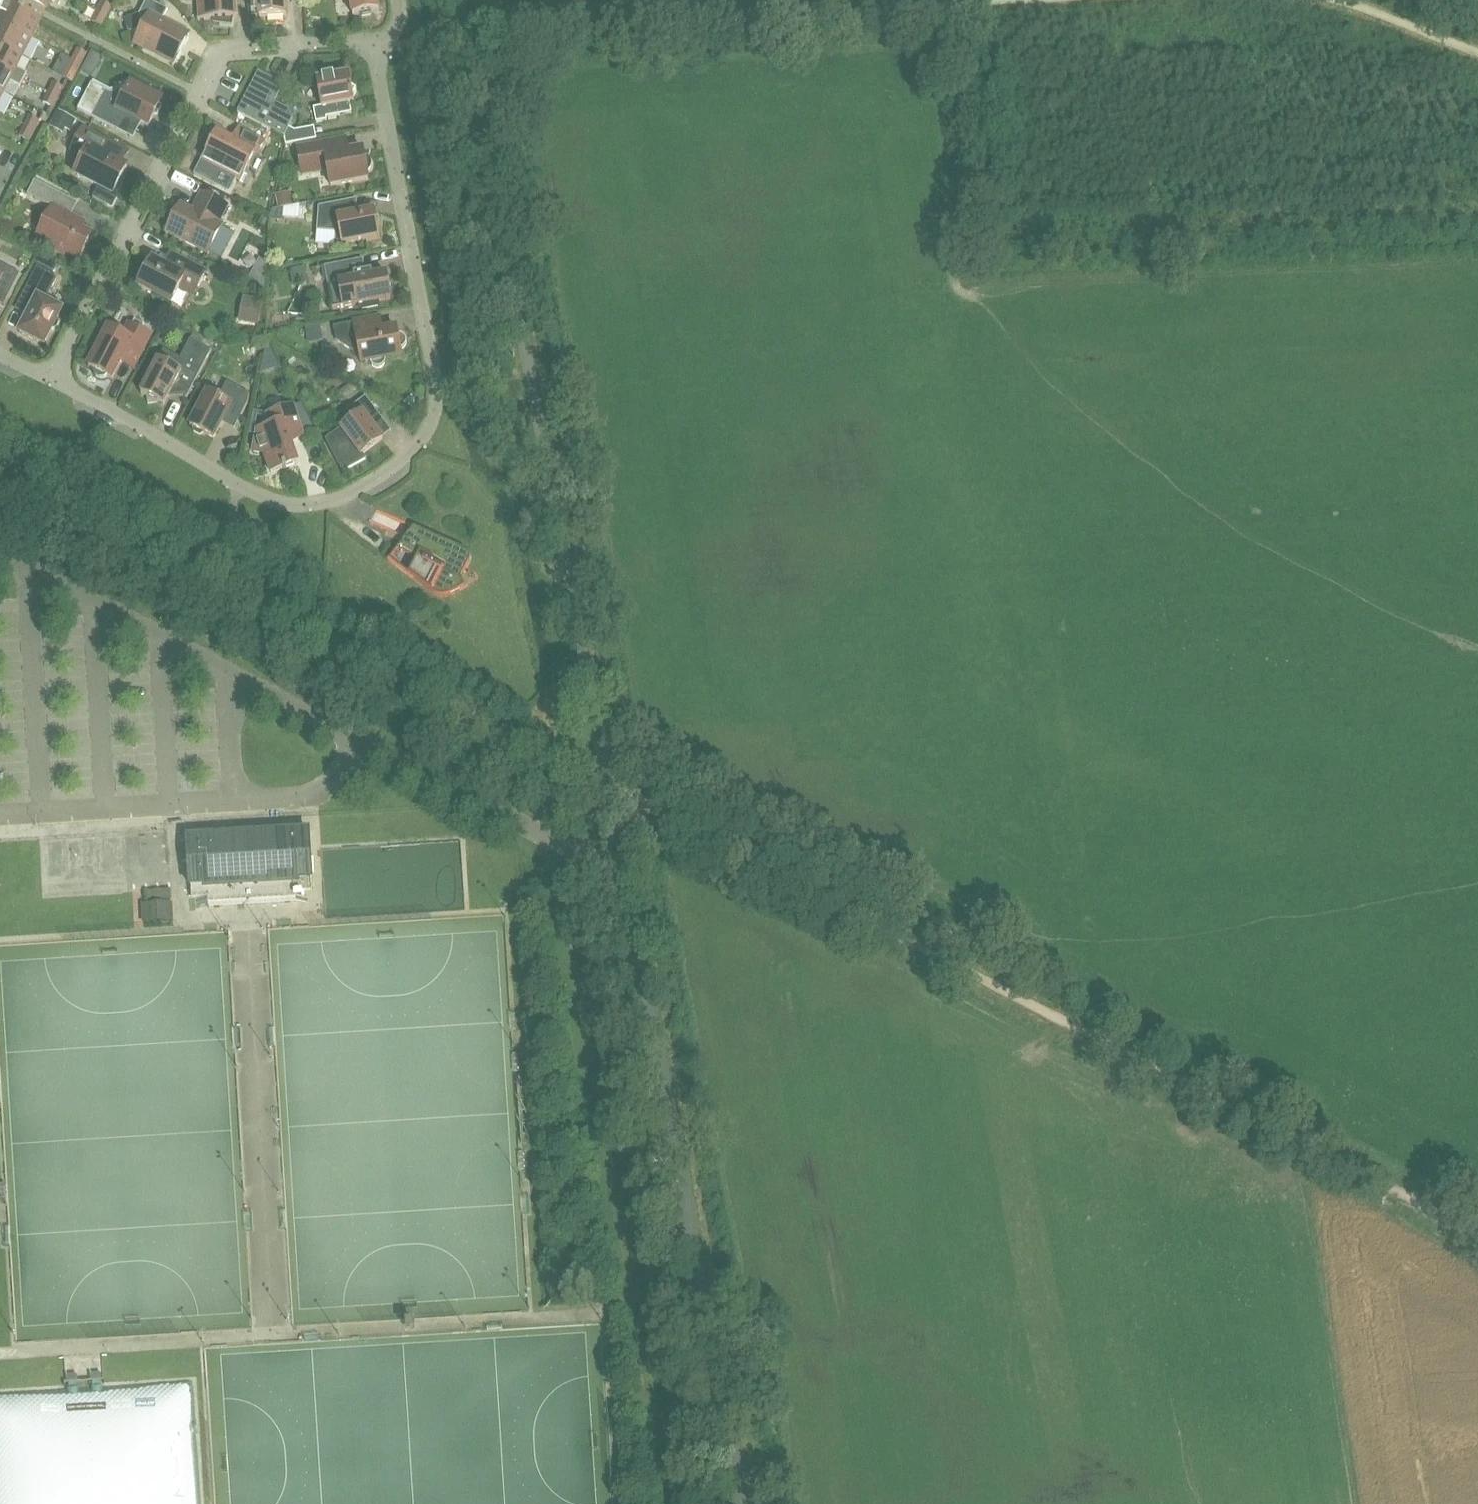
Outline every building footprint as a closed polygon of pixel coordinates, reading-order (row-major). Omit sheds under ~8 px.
[(47,9),(51,0),(27,0),(30,2),(31,1),(47,9)] [(189,34),(162,20),(168,9),(150,0),(146,0),(139,14),(143,27),(135,43),(174,64),(189,34)] [(198,21),(219,19),(220,25),(232,27),(234,19),(237,18),(236,0),(196,0),(198,21)] [(259,17),(286,15),(285,0),(258,0),(259,17)] [(353,15),(360,14),(363,17),(370,15),(372,11),(379,10),(377,0),(350,0),(353,15)] [(6,1),(0,12),(0,22),(32,38),(41,19),(26,11),(22,9),(6,1)] [(102,1),(97,11),(106,16),(112,6),(102,1)] [(97,11),(92,22),(101,26),(106,16),(97,11)] [(22,56),(32,38),(0,22),(0,45),(22,56)] [(24,80),(27,73),(16,68),(22,56),(0,45),(0,68),(24,80)] [(78,49),(72,59),(82,64),(87,54),(78,49)] [(88,57),(99,63),(102,57),(91,51),(88,57)] [(72,59),(67,69),(76,74),(82,64),(72,59)] [(4,93),(9,81),(20,87),(24,80),(0,68),(0,91),(4,93)] [(317,79),(322,107),(313,108),(316,122),(327,120),(326,117),(352,113),(350,102),(354,102),(353,97),(357,91),(351,87),(348,73),(317,79)] [(275,84),(258,75),(238,114),(284,138),(286,144),(298,141),(295,132),(287,128),(290,122),(288,114),(271,105),(277,92),(275,84)] [(77,110),(91,117),(118,131),(126,114),(149,126),(162,99),(147,91),(149,88),(136,81),(134,84),(131,82),(128,88),(110,93),(91,84),(77,110)] [(53,83),(48,93),(58,97),(63,87),(53,83)] [(48,93),(43,103),(52,108),(58,97),(48,93)] [(59,110),(50,127),(63,134),(66,129),(70,131),(77,119),(59,110)] [(29,116),(24,126),(33,131),(39,121),(29,116)] [(24,126),(19,136),(28,141),(33,131),(24,126)] [(212,142),(202,161),(240,180),(254,152),(258,154),(264,141),(239,128),(233,141),(224,136),(226,131),(215,126),(208,140),(212,142)] [(120,181),(127,167),(108,157),(114,144),(83,128),(72,150),(84,157),(75,174),(98,186),(93,197),(112,207),(124,184),(120,181)] [(339,153),(336,140),(297,147),(302,175),(328,170),(331,185),(368,178),(367,172),(370,168),(371,163),(368,158),(364,155),(363,149),(339,153)] [(35,180),(27,194),(49,205),(56,191),(35,180)] [(193,210),(180,203),(166,232),(208,254),(223,225),(219,223),(228,205),(202,192),(193,210)] [(276,194),(278,208),(282,207),(293,205),(291,192),(276,194)] [(318,230),(318,231),(336,232),(335,246),(379,237),(378,230),(378,218),(375,217),(374,210),(356,213),(351,214),(348,200),(319,206),(318,230)] [(53,206),(37,237),(58,247),(57,251),(65,255),(66,252),(80,259),(92,234),(82,229),(85,222),(53,206)] [(284,219),(282,207),(278,208),(272,209),(274,221),(284,219)] [(261,216),(257,224),(265,229),(269,220),(261,216)] [(164,265),(152,259),(138,286),(172,303),(179,289),(194,296),(207,271),(171,252),(164,265)] [(377,301),(391,298),(386,273),(373,275),(372,270),(365,271),(363,259),(324,266),(327,280),(338,278),(339,285),(329,287),(333,309),(360,304),(360,308),(378,304),(377,301)] [(7,299),(20,274),(0,263),(0,295),(7,299)] [(296,285),(309,283),(306,266),(293,269),(296,285)] [(18,303),(31,309),(19,332),(44,345),(62,309),(46,301),(57,278),(37,267),(18,303)] [(263,299),(243,296),(243,302),(262,306),(263,299)] [(263,323),(263,312),(247,312),(247,323),(263,323)] [(361,363),(369,361),(370,363),(370,364),(371,365),(372,365),(372,366),(374,367),(377,368),(379,368),(381,367),(382,367),(383,366),(384,365),(385,365),(385,364),(386,362),(386,361),(386,360),(386,358),(402,355),(400,349),(403,349),(404,348),(405,346),(406,346),(406,345),(407,343),(407,342),(407,341),(407,340),(407,339),(406,338),(406,337),(404,335),(403,335),(402,334),(400,334),(397,334),(396,328),(372,332),(370,319),(354,322),(334,326),(336,340),(351,351),(358,349),(361,363)] [(112,379),(120,362),(133,369),(150,335),(129,324),(123,336),(108,328),(101,342),(99,342),(96,344),(94,347),(94,351),(96,353),(89,367),(93,369),(93,372),(96,376),(100,378),(105,378),(107,376),(112,379)] [(163,351),(141,394),(147,397),(148,404),(158,403),(164,406),(170,392),(175,391),(176,390),(186,395),(185,396),(186,396),(210,350),(192,340),(181,361),(163,351)] [(190,426),(193,428),(193,432),(200,435),(204,433),(214,438),(226,414),(239,420),(248,403),(249,394),(227,382),(219,398),(207,392),(190,426)] [(353,420),(341,428),(325,440),(342,472),(365,460),(361,455),(382,439),(370,423),(380,415),(365,396),(346,411),(353,420)] [(253,452),(265,454),(271,473),(298,464),(290,441),(303,437),(293,406),(267,415),(271,427),(257,431),(253,452)] [(465,586),(461,579),(461,578),(461,577),(461,576),(469,561),(469,560),(470,559),(470,557),(470,556),(470,555),(469,554),(469,553),(468,552),(467,551),(466,550),(465,549),(414,526),(389,559),(433,592),(434,593),(437,594),(440,595),(442,595),(445,595),(447,594),(450,593),(465,586)] [(180,838),(183,886),(190,885),(191,897),(208,896),(208,902),(295,897),(295,891),(311,890),(310,878),(308,830),(180,838)] [(104,1382),(66,1385),(0,1389),(0,1503),(204,1503),(197,1377),(104,1382)]
